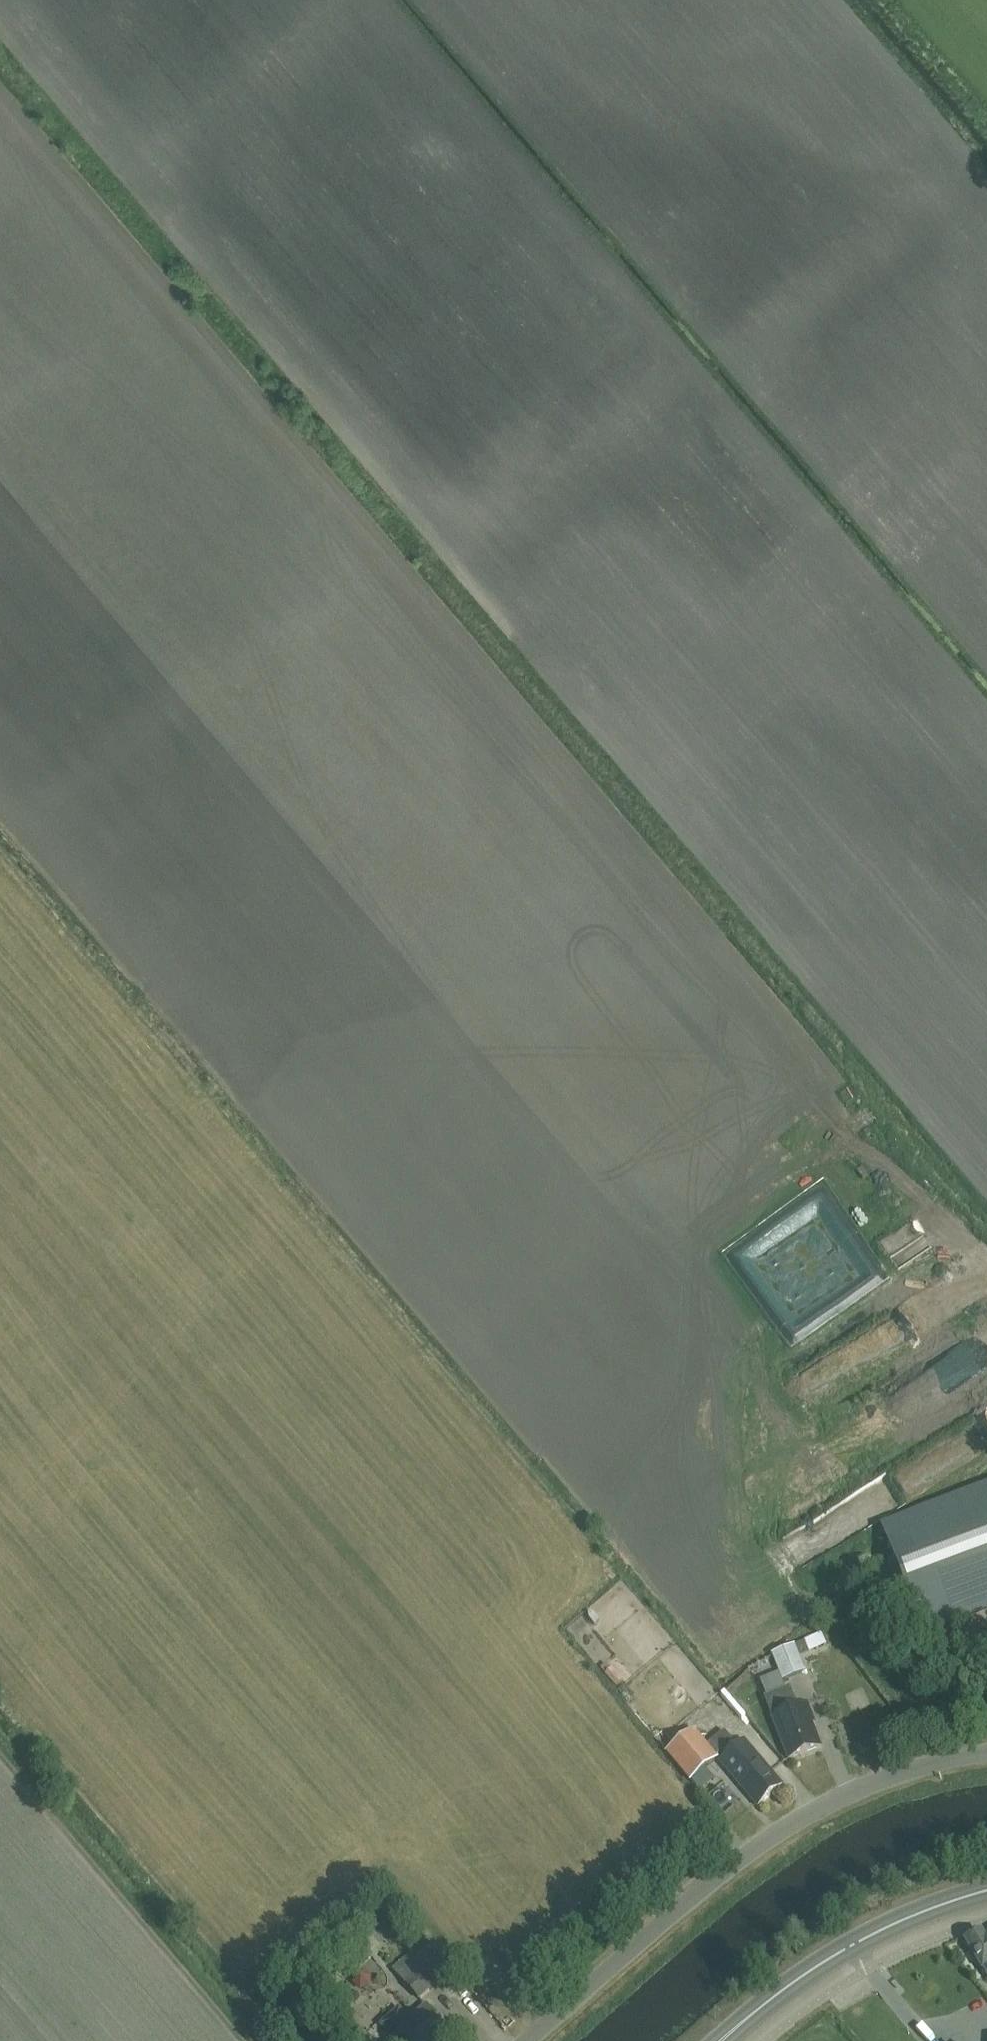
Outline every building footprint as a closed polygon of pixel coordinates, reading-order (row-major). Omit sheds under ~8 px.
[(903,1252),(914,1261),(924,1250),(913,1241),(903,1252)] [(884,1526),(923,1631),(986,1607),(986,1488),(884,1526)] [(805,1670),(794,1644),(772,1653),(783,1679),(805,1670)] [(815,1647),(805,1651),(814,1675),(824,1671),(815,1647)] [(765,1697),(789,1758),(820,1746),(811,1723),(815,1722),(807,1702),(797,1706),(789,1687),(765,1697)] [(704,1746),(693,1733),(668,1755),(692,1782),(717,1761),(715,1758),(734,1741),(725,1729),(704,1746)] [(731,1774),(758,1805),(782,1785),(756,1753),(754,1755),(742,1742),(722,1759),(733,1773),(731,1774)] [(984,1937),(980,1931),(965,1940),(986,1978),(986,1935),(984,1937)] [(392,1968),(406,1984),(405,1984),(420,2000),(441,1981),(440,1980),(425,1964),(413,1950),(392,1968)] [(437,1954),(425,1964),(440,1980),(451,1970),(437,1954)] [(410,2020),(400,2009),(382,2025),(393,2038),(389,2040),(438,2040),(449,2031),(426,2006),(410,2020)]
